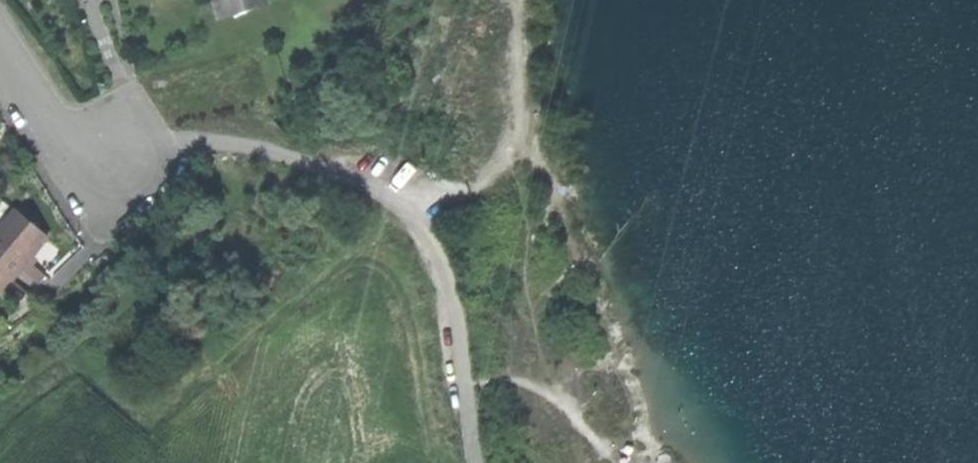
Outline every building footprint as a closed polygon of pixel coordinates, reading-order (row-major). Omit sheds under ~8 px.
[(209,28),(269,9),(266,0),(219,0),(202,5),(209,28)] [(12,279),(46,238),(30,224),(13,210),(0,226),(0,269),(8,276),(12,279)]
